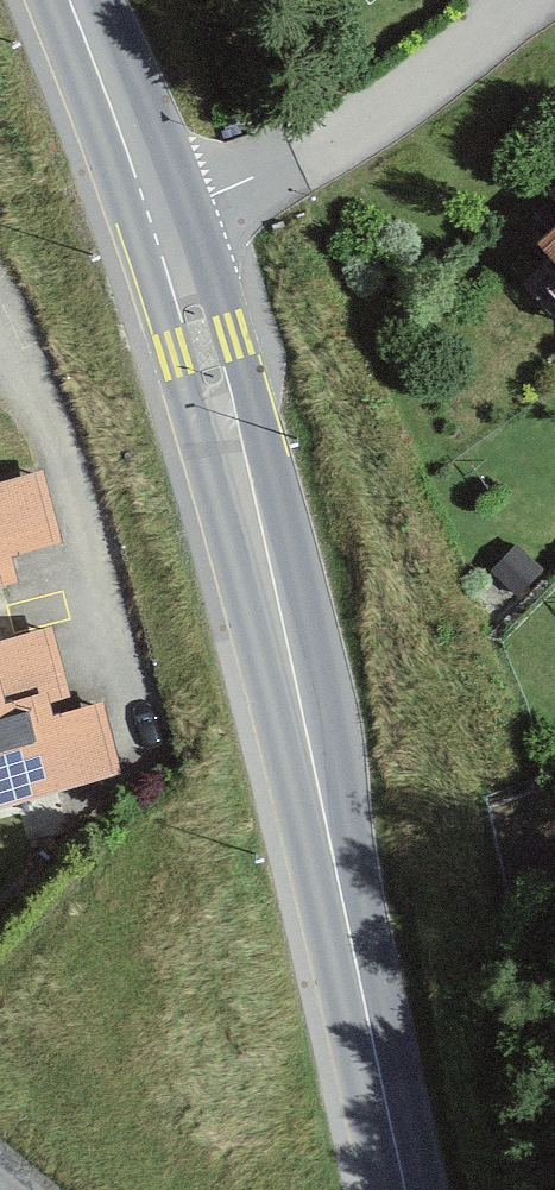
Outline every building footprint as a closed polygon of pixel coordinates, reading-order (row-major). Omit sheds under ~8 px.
[(516,264),(554,308),(554,229),(516,264)] [(50,551),(30,484),(0,492),(0,565),(50,551)] [(118,787),(96,711),(74,717),(50,633),(0,647),(0,821),(118,787)]
